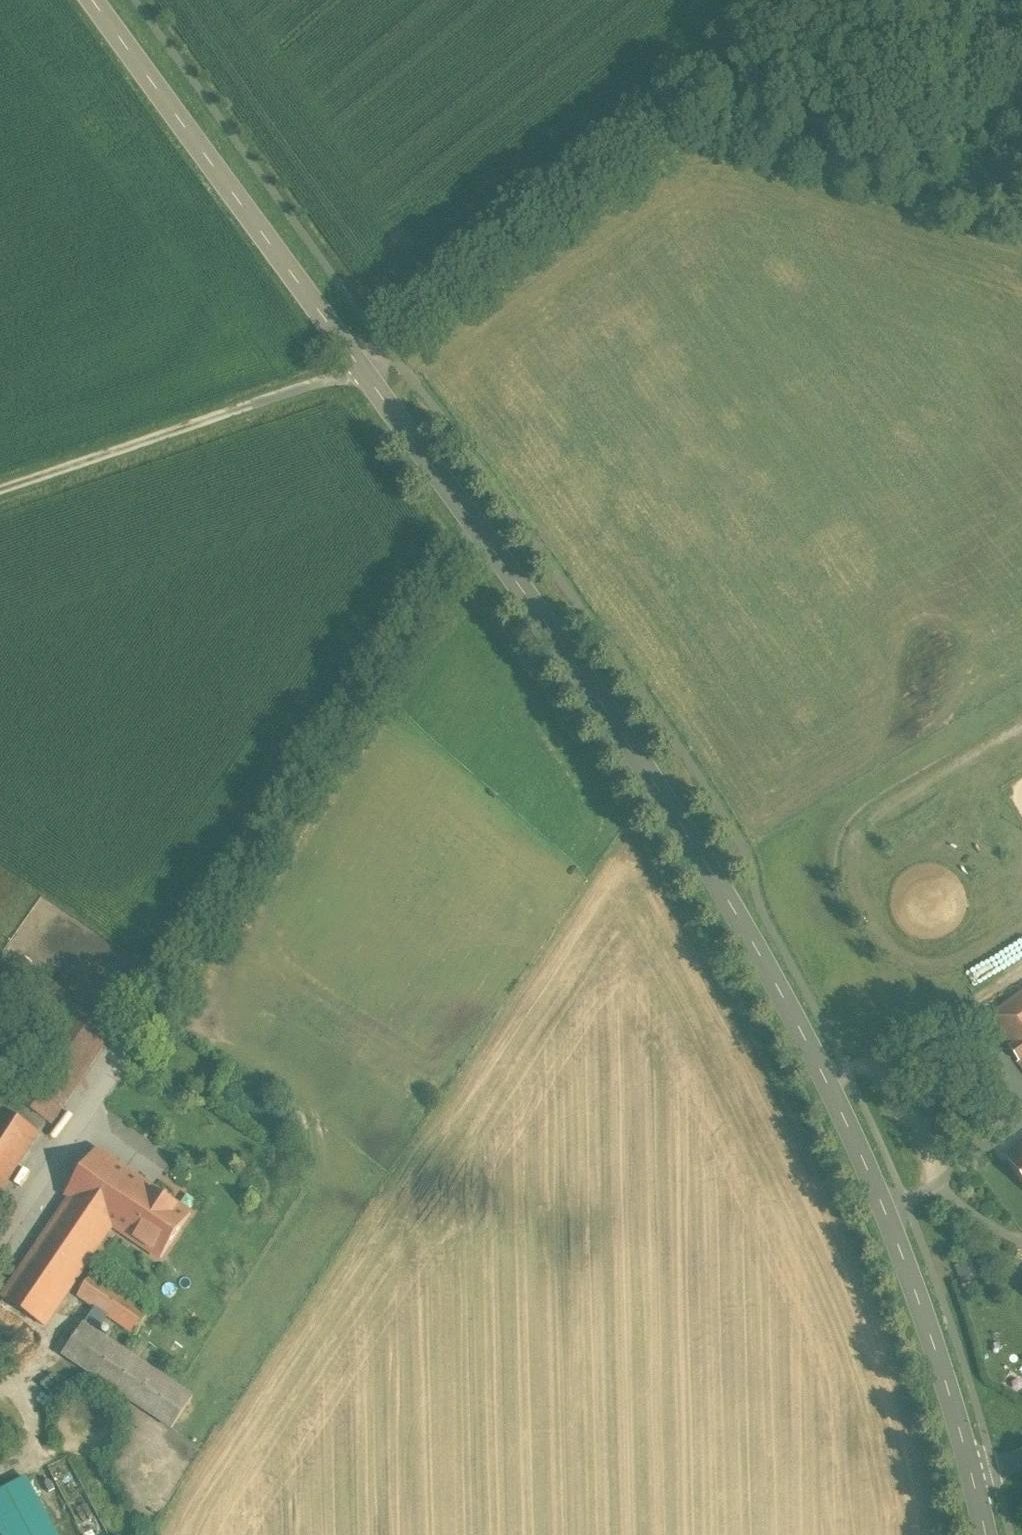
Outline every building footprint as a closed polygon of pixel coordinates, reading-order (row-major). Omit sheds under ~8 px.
[(114,1033),(47,989),(0,1059),(0,1085),(55,1122),(114,1033)] [(988,1019),(1021,1066),(1021,994),(988,1019)] [(40,1134),(0,1107),(0,1193),(40,1134)] [(1008,1158),(1021,1176),(1021,1148),(1008,1158)] [(201,1213),(109,1152),(11,1298),(55,1327),(119,1233),(166,1265),(201,1213)] [(201,1397),(89,1325),(67,1358),(179,1430),(201,1397)] [(6,1534),(60,1534),(29,1476),(0,1491),(0,1524),(6,1534)]
